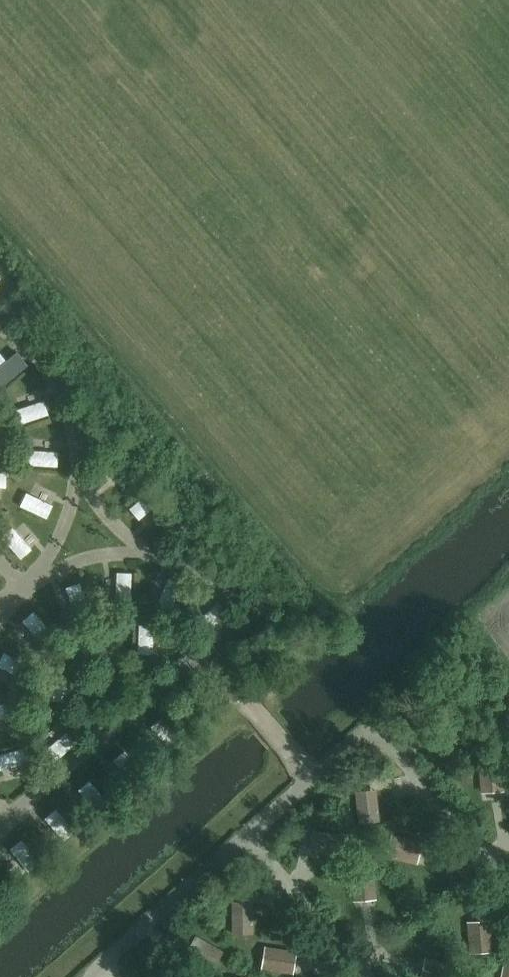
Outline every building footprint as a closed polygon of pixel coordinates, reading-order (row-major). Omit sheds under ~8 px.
[(230,196),(217,202),(223,215),(236,209),(230,196)] [(14,358),(0,368),(0,386),(23,370),(14,358)] [(50,416),(46,402),(18,409),(22,424),(50,416)] [(127,461),(118,450),(96,469),(105,480),(127,461)] [(57,468),(59,453),(30,451),(29,465),(57,468)] [(8,474),(0,474),(0,488),(7,489),(8,474)] [(162,502),(152,491),(130,509),(140,521),(162,502)] [(46,519),(53,505),(27,493),(20,507),(46,519)] [(22,558),(32,548),(12,528),(1,538),(22,558)] [(132,575),(117,574),(115,602),(129,603),(132,575)] [(183,585),(169,579),(157,605),(171,611),(183,585)] [(81,585),(67,589),(74,617),(88,613),(81,585)] [(227,614),(218,603),(196,622),(206,633),(227,614)] [(36,615),(24,623),(40,647),(52,638),(36,615)] [(155,626),(140,624),(137,653),(152,654),(155,626)] [(7,653),(0,667),(26,680),(32,667),(7,653)] [(47,686),(46,701),(74,703),(75,688),(47,686)] [(20,721),(21,706),(0,704),(0,719),(20,721)] [(168,749),(179,739),(160,718),(149,727),(168,749)] [(47,752),(57,763),(78,744),(69,733),(47,752)] [(132,780),(143,770),(124,748),(113,758),(132,780)] [(2,770),(30,763),(26,749),(0,755),(0,763),(2,770)] [(482,794),(489,793),(504,792),(501,760),(480,762),(482,794)] [(99,808),(110,798),(91,777),(80,786),(99,808)] [(379,823),(377,790),(355,792),(358,824),(379,823)] [(75,834),(57,813),(47,822),(65,844),(75,834)] [(313,827),(310,849),(342,853),(345,832),(313,827)] [(418,864),(421,849),(422,842),(391,835),(386,856),(418,864)] [(40,865),(22,843),(11,852),(29,874),(40,865)] [(354,901),(370,899),(375,899),(373,867),(351,868),(354,901)] [(251,899),(230,901),(232,933),(254,931),(251,899)] [(489,919),(474,921),(467,921),(470,953),(492,952),(489,919)] [(193,938),(184,956),(213,970),(222,951),(193,937),(193,938)] [(292,973),(293,968),(297,952),(265,945),(261,966),(292,973)] [(421,973),(420,976),(454,976),(456,965),(425,958),(421,973)] [(503,965),(500,976),(508,976),(508,966),(503,965)]
